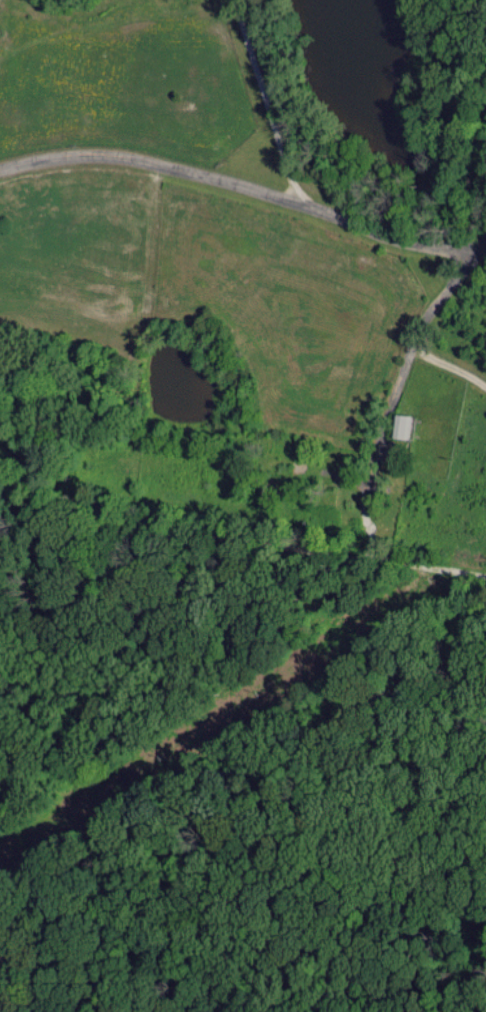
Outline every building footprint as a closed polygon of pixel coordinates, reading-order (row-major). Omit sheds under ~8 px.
[(409,414),(391,413),(389,436),(407,438),(409,414)]
